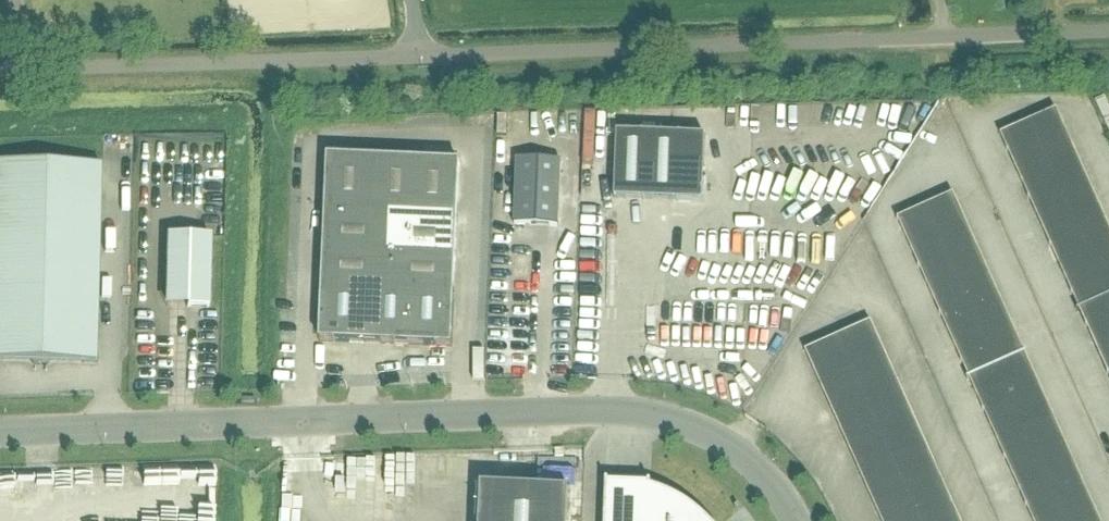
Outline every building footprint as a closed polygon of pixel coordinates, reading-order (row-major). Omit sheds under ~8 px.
[(1000,137),(1108,378),(1108,229),(1056,111),(1000,137)] [(617,134),(614,201),(703,204),(705,138),(617,134)] [(326,172),(325,216),(369,217),(372,160),(341,159),(327,159),(327,172),(326,172)] [(372,160),(369,217),(391,218),(413,219),(415,162),(372,160)] [(517,161),(514,226),(558,228),(561,163),(517,161)] [(445,163),(415,162),(413,219),(457,221),(459,178),(458,178),(459,164),(445,164),(445,163)] [(83,363),(95,364),(100,167),(0,164),(0,361),(31,362),(31,364),(33,366),(46,367),(49,365),(49,362),(83,363)] [(897,221),(1032,520),(1099,520),(953,196),(897,221)] [(391,218),(369,217),(325,216),(323,250),(389,253),(391,218)] [(413,219),(391,218),(389,253),(456,256),(457,221),(413,219)] [(209,238),(167,237),(165,301),(187,302),(187,308),(208,309),(209,238)] [(388,288),(389,253),(323,250),(322,285),(388,288)] [(456,256),(389,253),(388,288),(410,289),(407,346),(437,348),(437,347),(451,348),(452,334),(456,256)] [(334,343),(407,346),(410,289),(388,288),(322,285),(320,328),(320,342),(334,343)] [(805,353),(880,520),(959,520),(870,323),(805,353)] [(579,369),(595,367),(593,344),(577,346),(579,369)] [(606,482),(604,520),(708,520),(706,519),(700,514),(690,506),(683,501),(676,497),(668,493),(664,491),(657,488),(653,486),(651,484),(648,484),(648,486),(608,484),(608,482),(606,482)] [(479,520),(567,520),(568,499),(481,495),(479,520)]
